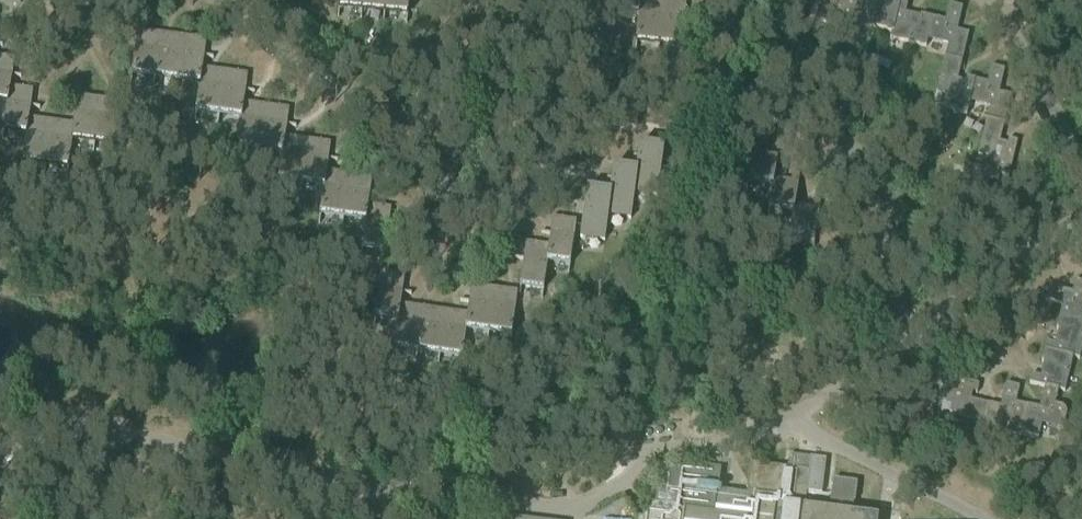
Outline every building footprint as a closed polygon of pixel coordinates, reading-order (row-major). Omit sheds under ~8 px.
[(361,19),(362,0),(339,0),(337,17),(338,17),(339,9),(361,11),(360,19),(361,19)] [(383,21),(385,0),(362,0),(361,19),(362,11),(384,13),(383,21)] [(383,21),(384,22),(385,13),(406,15),(405,24),(407,24),(409,0),(385,0),(383,21)] [(638,14),(639,14),(640,0),(616,0),(615,21),(616,21),(616,12),(638,14)] [(658,53),(663,1),(656,0),(640,0),(639,14),(638,14),(635,51),(636,51),(637,43),(658,45),(657,53),(658,53)] [(858,17),(862,3),(848,0),(823,0),(818,21),(833,25),(837,24),(840,22),(842,19),(844,13),(858,17)] [(892,32),(898,3),(887,0),(887,3),(875,0),(863,0),(862,3),(858,17),(857,23),(892,32)] [(663,1),(658,53),(659,45),(681,47),(680,55),(681,55),(686,3),(663,1)] [(926,47),(927,40),(933,18),(920,15),(920,18),(905,14),(907,5),(898,3),(892,32),(890,38),(926,47)] [(948,45),(944,58),(962,62),(969,34),(957,31),(962,8),(949,5),(945,21),(933,18),(927,40),(948,45)] [(153,87),(160,34),(137,31),(130,84),(131,84),(132,75),(154,78),(153,87)] [(175,90),(176,90),(183,37),(160,34),(153,87),(154,87),(155,79),(176,81),(175,90)] [(178,82),(199,84),(200,85),(203,69),(204,57),(213,59),(213,57),(204,56),(206,40),(183,37),(176,90),(177,90),(178,82)] [(7,103),(8,103),(10,87),(12,76),(21,77),(21,76),(12,75),(14,59),(0,57),(0,102),(7,103)] [(966,115),(970,102),(975,80),(966,78),(965,82),(957,81),(962,62),(944,58),(936,94),(945,96),(941,109),(953,112),(953,114),(957,115),(957,113),(966,115)] [(990,107),(986,120),(1004,124),(1011,96),(999,93),(1004,70),(991,67),(987,83),(975,80),(970,102),(990,107)] [(217,124),(225,71),(203,69),(200,85),(199,84),(194,121),(195,121),(196,113),(218,116),(217,124)] [(219,116),(241,119),(242,119),(244,103),(245,92),(254,93),(254,92),(246,91),(248,74),(225,71),(217,124),(218,124),(219,116)] [(4,131),(26,134),(27,134),(29,118),(31,107),(40,109),(40,107),(31,106),(33,90),(10,87),(8,103),(7,103),(2,140),(3,140),(4,131)] [(77,97),(73,125),(71,141),(72,141),(93,144),(92,152),(93,152),(100,100),(77,97)] [(123,103),(100,100),(93,152),(95,144),(116,147),(115,155),(116,155),(123,103)] [(258,158),(259,158),(266,106),(244,103),(242,119),(241,119),(236,155),(237,155),(238,147),(259,150),(258,158)] [(260,150),(282,153),(283,153),(285,137),(287,126),(296,127),(296,126),(287,125),(289,109),(266,106),(259,158),(260,150)] [(43,174),(44,174),(51,122),(29,118),(27,134),(26,134),(21,171),(22,171),(23,163),(44,166),(43,174)] [(987,158),(984,170),(983,171),(999,175),(1009,177),(1017,142),(1008,140),(1007,145),(999,143),(1004,124),(986,120),(978,155),(987,158)] [(51,122),(44,174),(45,166),(67,169),(66,177),(67,177),(72,141),(71,141),(73,125),(51,122)] [(300,192),(307,140),(285,137),(283,153),(282,153),(277,189),(278,190),(279,181),(301,184),(300,192)] [(302,184),(323,187),(325,187),(327,171),(328,160),(337,161),(337,160),(328,159),(330,143),(307,140),(300,192),(301,193),(302,184)] [(655,146),(631,142),(628,168),(625,190),(626,190),(649,193),(655,146)] [(748,183),(772,186),(773,186),(773,180),(777,158),(759,155),(760,146),(753,144),(746,193),(747,193),(748,183)] [(628,168),(605,165),(602,190),(599,213),(600,213),(623,216),(626,190),(625,190),(628,168)] [(983,171),(984,170),(964,165),(956,201),(963,203),(984,208),(988,195),(985,195),(989,180),(998,182),(999,175),(983,171)] [(341,227),(342,227),(349,174),(327,171),(325,187),(323,187),(318,224),(320,224),(321,215),(342,218),(341,227)] [(769,209),(793,212),(794,212),(795,207),(799,174),(792,173),(791,183),(773,180),(773,186),(772,186),(767,219),(768,219),(769,209)] [(343,218),(365,221),(366,221),(368,206),(370,194),(379,195),(379,194),(370,193),(372,177),(349,174),(342,227),(343,218)] [(602,190),(579,187),(574,221),(575,221),(573,235),(597,238),(600,213),(599,213),(602,190)] [(794,212),(793,212),(788,245),(789,245),(791,235),(814,238),(812,249),(813,249),(820,200),(813,199),(812,209),(795,207),(794,212)] [(366,221),(365,221),(360,258),(361,258),(362,250),(384,252),(383,261),(384,261),(388,225),(397,227),(398,226),(389,224),(391,208),(368,206),(366,221)] [(550,235),(548,246),(546,262),(547,262),(569,265),(567,273),(569,274),(574,237),(573,237),(575,221),(574,221),(552,218),(550,234),(541,233),(541,234),(550,235)] [(546,262),(548,246),(525,243),(523,259),(514,258),(514,259),(523,260),(518,295),(520,296),(521,287),(542,290),(541,299),(542,299),(547,262),(546,262)] [(376,318),(397,321),(398,321),(401,305),(402,294),(411,295),(411,294),(402,293),(404,277),(381,273),(373,326),(375,326),(376,318)] [(1059,316),(1081,321),(1081,317),(1081,282),(1075,280),(1072,292),(1049,287),(1046,300),(1062,304),(1059,316)] [(469,303),(467,314),(465,330),(466,330),(488,333),(486,342),(487,342),(494,289),(471,286),(469,302),(460,301),(460,302),(469,303)] [(517,293),(494,289),(487,342),(489,334),(510,337),(509,345),(510,345),(517,293)] [(415,360),(415,361),(423,308),(401,305),(398,321),(397,321),(392,357),(393,358),(394,349),(416,352),(415,360)] [(437,364),(438,364),(445,311),(423,308),(415,361),(416,361),(417,352),(439,355),(437,364)] [(445,311),(438,364),(440,356),(461,358),(460,367),(461,367),(466,330),(465,330),(467,314),(445,311)] [(1073,357),(1079,359),(1081,348),(1081,322),(1081,321),(1059,316),(1056,329),(1059,329),(1055,344),(1046,342),(1044,351),(1073,357)] [(1029,384),(1044,387),(1058,390),(1065,392),(1073,357),(1044,351),(1041,362),(1044,363),(1040,377),(1031,375),(1029,384)] [(949,413),(984,422),(988,404),(971,400),(972,393),(977,394),(979,385),(943,376),(941,386),(939,385),(938,389),(940,390),(937,402),(951,405),(949,413)] [(1002,423),(1022,428),(1028,406),(1015,403),(1019,387),(1006,384),(1000,407),(988,404),(984,422),(981,433),(999,437),(1002,423)] [(1028,406),(1022,428),(1021,435),(1038,439),(1041,425),(1063,430),(1066,416),(1066,412),(1064,409),(1061,407),(1055,405),(1058,390),(1044,387),(1039,409),(1028,406)] [(877,518),(851,515),(853,502),(854,502),(856,483),(832,480),(828,512),(804,509),(810,457),(789,455),(787,468),(749,464),(746,493),(717,490),(719,471),(658,463),(653,503),(641,512),(641,518),(635,517),(634,518),(877,518)] [(508,518),(509,513),(485,510),(484,518),(517,518),(508,518)]
